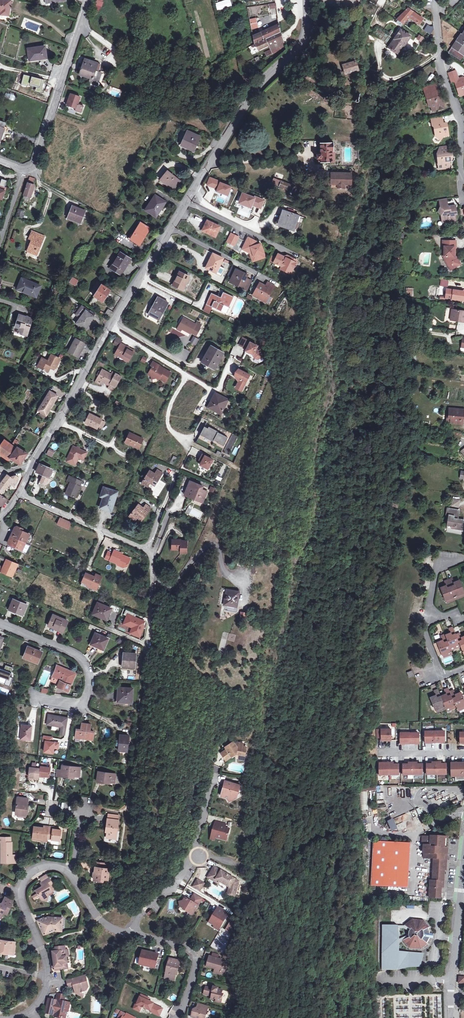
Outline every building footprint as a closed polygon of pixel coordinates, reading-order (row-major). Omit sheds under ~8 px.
[(215,2),(216,10),(231,7),(230,0),(227,0),(215,2)] [(4,12),(3,15),(11,16),(12,2),(0,1),(0,11),(4,12)] [(423,19),(408,8),(397,20),(404,24),(409,17),(420,24),(423,19)] [(423,30),(429,35),(433,28),(427,24),(423,30)] [(255,44),(257,44),(280,33),(279,25),(253,35),(255,44)] [(380,37),(384,31),(379,28),(375,35),(379,38),(380,37)] [(399,54),(411,36),(401,30),(397,36),(392,32),(390,35),(389,35),(385,41),(391,45),(389,47),(399,54)] [(385,41),(389,35),(384,31),(380,37),(385,41)] [(283,39),(280,33),(257,44),(259,50),(268,46),(283,39)] [(463,35),(462,34),(453,47),(462,54),(463,55),(463,34),(463,35)] [(271,50),(272,54),(286,47),(285,46),(283,39),(268,46),(271,50)] [(385,55),(389,49),(384,45),(379,51),(385,55)] [(46,57),(44,46),(27,49),(29,60),(46,57)] [(462,54),(453,47),(449,53),(460,60),(463,55),(462,54)] [(341,62),(343,71),(356,67),(353,58),(341,62)] [(97,86),(101,74),(98,73),(100,65),(85,59),(80,75),(90,79),(89,83),(97,86)] [(449,72),(452,80),(455,79),(460,96),(463,94),(463,78),(463,76),(459,77),(456,69),(449,72)] [(436,110),(437,111),(444,109),(441,98),(440,98),(435,85),(428,87),(430,94),(425,95),(428,103),(430,102),(432,108),(436,110)] [(14,101),(16,96),(6,92),(4,97),(14,101)] [(71,94),(67,105),(70,106),(76,108),(75,110),(81,112),(84,106),(78,104),(80,97),(71,94)] [(446,127),(446,123),(444,124),(443,116),(433,118),(432,118),(433,125),(435,127),(436,136),(442,139),(444,137),(445,134),(445,133),(449,132),(448,127),(446,127)] [(180,145),(191,150),(198,137),(186,131),(180,145)] [(321,163),(333,163),(333,152),(334,152),(333,143),(320,144),(321,155),(317,155),(318,160),(319,160),(319,162),(321,162),(321,163)] [(451,169),(450,160),(450,158),(452,158),(454,158),(453,152),(451,153),(450,147),(440,148),(441,154),(438,154),(439,164),(443,164),(444,169),(451,169)] [(351,184),(351,172),(331,171),(331,183),(337,183),(337,187),(344,187),(344,184),(351,184)] [(172,190),(178,180),(166,172),(160,181),(172,190)] [(223,193),(228,195),(232,186),(226,184),(226,185),(222,184),(223,183),(210,178),(207,185),(216,188),(218,188),(216,192),(222,194),(223,193)] [(292,192),(294,186),(275,179),(273,184),(292,192)] [(31,197),(33,191),(35,185),(33,184),(34,181),(30,180),(29,183),(28,183),(24,195),(31,197)] [(247,206),(251,208),(252,204),(261,208),(264,200),(255,197),(255,198),(243,193),(240,202),(247,205),(247,206)] [(159,217),(165,203),(151,197),(148,205),(151,206),(148,212),(159,217)] [(441,209),(442,216),(444,216),(445,217),(446,223),(457,221),(455,213),(457,212),(456,208),(451,208),(448,207),(448,199),(441,200),(442,208),(441,209)] [(73,212),(70,219),(81,223),(86,211),(73,206),(71,211),(73,212)] [(297,218),(297,215),(283,211),(279,224),(283,226),(284,224),(298,229),(301,219),(297,218)] [(203,230),(216,236),(220,227),(208,220),(203,230)] [(141,223),(135,233),(136,234),(133,239),(141,244),(151,229),(141,223)] [(38,238),(31,235),(30,239),(32,240),(28,252),(33,253),(34,249),(39,251),(45,236),(39,234),(38,238)] [(238,237),(232,234),(228,242),(234,246),(238,237)] [(248,238),(244,247),(253,251),(256,260),(266,257),(261,244),(258,242),(257,243),(255,242),(256,241),(248,238)] [(454,265),(458,263),(456,258),(454,258),(453,256),(453,247),(455,247),(455,241),(442,241),(442,247),(444,247),(444,256),(444,260),(450,270),(455,268),(454,265)] [(253,251),(244,247),(243,249),(251,253),(254,261),(256,260),(253,251)] [(130,264),(132,260),(122,254),(113,269),(122,275),(125,271),(125,270),(129,264),(130,264)] [(225,269),(220,267),(224,259),(213,254),(209,263),(209,264),(207,268),(213,271),(213,270),(217,272),(216,274),(222,277),(225,269)] [(292,270),(293,270),(298,261),(291,258),(289,260),(287,258),(279,255),(277,259),(274,263),(283,267),(281,270),(288,273),(289,271),(292,270)] [(239,284),(239,286),(247,290),(251,281),(248,279),(247,277),(248,275),(240,271),(240,272),(236,270),(231,280),(239,284)] [(173,285),(183,290),(190,277),(180,272),(173,285)] [(72,276),(68,282),(75,286),(78,280),(72,276)] [(31,282),(24,279),(23,279),(18,289),(37,297),(41,286),(31,282)] [(267,294),(270,295),(275,286),(268,282),(266,287),(260,283),(256,291),(257,291),(255,296),(263,301),(267,294)] [(94,296),(103,302),(111,291),(102,285),(94,296)] [(448,290),(447,298),(463,301),(463,298),(463,292),(448,290)] [(207,304),(213,307),(217,309),(219,303),(229,307),(234,297),(224,292),(222,296),(222,298),(218,296),(212,293),(207,304)] [(150,313),(160,319),(169,303),(159,297),(150,313)] [(210,312),(213,307),(207,304),(204,310),(210,312)] [(95,316),(91,313),(80,306),(74,314),(80,318),(77,323),(85,329),(95,316)] [(105,316),(109,319),(113,312),(109,309),(105,316)] [(458,321),(458,319),(462,319),(461,321),(463,322),(463,311),(452,309),(451,320),(458,321)] [(33,319),(19,315),(16,327),(20,328),(19,330),(21,332),(26,334),(28,333),(33,319)] [(179,327),(182,329),(191,334),(191,333),(197,336),(201,328),(200,328),(201,325),(197,322),(196,324),(184,318),(179,327)] [(192,336),(190,343),(196,345),(198,338),(192,336)] [(243,338),(239,345),(247,349),(246,351),(253,355),(255,359),(258,360),(262,357),(260,352),(256,350),(257,347),(250,343),(251,342),(243,338)] [(83,348),(85,344),(76,339),(69,352),(78,357),(83,348)] [(130,348),(128,347),(121,343),(115,354),(129,361),(135,351),(130,348)] [(202,362),(215,369),(224,353),(212,346),(210,350),(209,350),(202,362)] [(51,366),(55,368),(60,358),(52,354),(49,360),(43,358),(39,367),(48,372),(50,368),(51,366)] [(152,361),(149,364),(151,365),(149,370),(151,378),(155,377),(157,378),(158,378),(164,381),(170,372),(163,368),(162,369),(159,367),(159,365),(152,361)] [(243,389),(250,375),(238,369),(234,377),(240,379),(236,386),(243,389)] [(98,379),(102,381),(110,386),(111,383),(117,386),(122,377),(113,372),(112,374),(103,370),(101,372),(99,376),(98,379)] [(39,410),(50,391),(48,390),(37,409),(39,410)] [(58,396),(50,391),(39,410),(47,415),(58,396)] [(221,413),(229,400),(216,393),(209,406),(221,413)] [(463,424),(463,417),(463,410),(463,411),(459,411),(459,409),(450,409),(449,416),(451,416),(451,423),(463,424)] [(105,422),(102,420),(102,419),(90,414),(85,423),(98,429),(98,427),(102,429),(105,422)] [(224,446),(228,438),(222,434),(223,434),(209,427),(208,430),(204,428),(201,435),(214,441),(214,440),(218,442),(218,443),(224,446)] [(131,444),(140,448),(144,439),(130,433),(126,442),(131,445),(131,444)] [(159,438),(175,447),(178,442),(161,433),(159,438)] [(12,463),(14,460),(21,465),(28,454),(18,447),(17,448),(12,445),(5,440),(0,446),(0,454),(12,463)] [(80,459),(84,460),(87,452),(74,446),(67,461),(76,466),(80,457),(81,458),(80,459)] [(213,460),(203,454),(200,460),(203,461),(201,465),(208,469),(213,460)] [(41,482),(47,484),(53,470),(40,464),(37,472),(44,475),(41,482)] [(163,473),(158,470),(155,475),(150,471),(142,483),(148,487),(151,483),(155,485),(163,473)] [(0,485),(0,495),(1,495),(10,484),(11,483),(12,484),(11,485),(13,487),(18,478),(15,476),(10,477),(7,475),(0,485)] [(81,486),(80,486),(82,482),(72,478),(65,493),(76,498),(81,486)] [(34,483),(30,482),(26,490),(30,492),(34,484),(34,483)] [(198,499),(197,501),(203,504),(207,493),(201,491),(202,487),(189,483),(186,492),(188,492),(186,497),(192,499),(192,497),(198,499)] [(101,508),(112,511),(118,492),(104,487),(101,496),(105,498),(101,508)] [(151,509),(146,505),(143,509),(138,505),(130,517),(135,521),(138,517),(142,520),(151,509)] [(457,526),(462,527),(463,520),(454,519),(454,516),(458,517),(460,511),(450,509),(449,516),(448,525),(452,525),(452,528),(457,529),(457,526)] [(73,522),(61,517),(58,523),(70,528),(73,522)] [(9,535),(23,541),(25,535),(26,533),(13,526),(9,535)] [(19,548),(23,541),(9,535),(6,542),(19,548)] [(27,543),(23,541),(19,548),(24,551),(27,543)] [(181,541),(181,542),(173,541),(173,548),(181,549),(180,554),(187,554),(188,541),(181,541)] [(123,554),(115,550),(113,554),(109,552),(106,558),(118,564),(118,565),(124,567),(128,566),(131,559),(122,555),(123,554)] [(77,562),(75,568),(78,569),(82,560),(71,555),(70,559),(77,562)] [(14,569),(19,564),(0,556),(0,559),(7,562),(6,566),(14,569)] [(3,573),(13,577),(16,570),(14,569),(6,566),(5,568),(0,566),(0,573),(3,573)] [(97,590),(102,577),(96,574),(95,577),(86,573),(81,585),(87,588),(88,586),(97,590)] [(463,593),(463,591),(460,580),(455,583),(453,579),(449,581),(445,582),(447,586),(441,588),(446,600),(450,599),(451,601),(456,599),(462,597),(461,594),(463,593)] [(223,604),(234,605),(236,591),(224,588),(223,595),(224,595),(223,604)] [(26,604),(15,600),(13,599),(9,609),(23,615),(27,605),(26,604)] [(103,605),(98,603),(93,614),(107,620),(112,609),(103,605)] [(126,609),(124,615),(127,616),(124,624),(133,627),(131,633),(140,637),(144,627),(143,627),(145,621),(139,619),(141,615),(126,609)] [(57,628),(64,631),(68,621),(53,615),(49,626),(57,629),(57,628)] [(462,637),(460,634),(456,636),(453,628),(449,629),(451,633),(445,635),(441,637),(443,640),(437,643),(442,655),(446,653),(447,656),(453,653),(451,650),(450,647),(454,646),(455,648),(461,646),(463,654),(463,637),(462,637)] [(99,647),(104,649),(108,639),(96,634),(91,644),(99,648),(99,647)] [(103,651),(104,649),(99,647),(99,648),(91,644),(90,646),(98,650),(98,651),(99,652),(100,653),(101,653),(102,652),(103,651)] [(25,657),(38,663),(42,653),(29,647),(25,657)] [(137,654),(136,654),(136,651),(125,650),(123,667),(135,668),(137,654)] [(0,669),(0,677),(7,679),(5,685),(10,687),(14,678),(11,677),(14,668),(6,665),(4,670),(0,669)] [(60,681),(59,684),(57,687),(68,692),(70,686),(71,686),(76,673),(65,669),(64,671),(62,670),(63,668),(57,666),(53,677),(61,680),(60,682),(60,681)] [(118,702),(132,703),(133,689),(119,688),(118,702)] [(463,705),(463,699),(461,692),(455,695),(454,691),(450,692),(449,689),(445,690),(446,694),(441,696),(439,690),(435,692),(436,695),(430,698),(435,710),(439,708),(440,711),(446,708),(449,707),(451,709),(456,707),(457,711),(463,709),(462,706),(463,705)] [(61,734),(65,735),(68,718),(48,715),(47,725),(61,727),(61,734)] [(80,738),(84,739),(93,740),(94,732),(90,731),(91,725),(82,723),(81,731),(77,730),(76,738),(80,738)] [(21,739),(30,740),(32,726),(22,725),(21,739)] [(391,740),(391,729),(381,729),(377,729),(377,738),(381,738),(381,740),(391,740)] [(436,743),(436,732),(426,732),(426,744),(436,743)] [(446,743),(446,732),(436,732),(436,743),(446,743)] [(411,745),(411,734),(401,734),(401,745),(411,745)] [(420,745),(420,734),(411,734),(411,745),(420,745)] [(120,750),(128,751),(129,737),(121,736),(120,750)] [(52,741),(44,740),(43,742),(42,752),(53,754),(54,749),(58,750),(59,742),(52,741)] [(234,742),(233,741),(230,743),(226,746),(225,747),(226,749),(221,753),(226,759),(230,758),(230,756),(231,755),(232,756),(236,753),(240,754),(239,756),(244,756),(246,746),(243,746),(243,743),(236,741),(234,742)] [(390,776),(390,763),(380,763),(380,776),(390,776)] [(400,775),(400,765),(397,765),(394,765),(394,763),(390,763),(390,776),(400,775)] [(404,765),(404,775),(414,775),(414,763),(409,763),(409,765),(406,765),(404,765)] [(414,763),(414,775),(424,775),(423,765),(421,765),(418,765),(418,763),(414,763)] [(428,775),(438,775),(437,763),(433,763),(433,765),(428,765),(428,775)] [(438,775),(447,775),(447,764),(445,765),(442,765),(442,763),(437,763),(438,775)] [(452,764),(452,777),(456,777),(456,781),(463,781),(463,764),(452,764)] [(36,768),(32,768),(30,768),(29,777),(33,777),(35,777),(35,779),(39,779),(39,776),(43,777),(43,776),(49,776),(50,767),(49,767),(40,766),(40,769),(36,768)] [(62,770),(61,777),(70,778),(70,776),(80,777),(80,768),(63,766),(62,770)] [(105,781),(115,783),(116,774),(99,772),(97,782),(105,783),(105,781)] [(239,791),(240,784),(225,781),(223,788),(224,788),(224,791),(222,790),(221,796),(227,798),(230,801),(237,797),(236,795),(237,792),(239,791)] [(411,797),(411,789),(403,790),(403,797),(411,797)] [(18,814),(26,815),(28,799),(18,798),(17,806),(18,806),(17,814),(18,814)] [(418,814),(421,813),(420,808),(410,811),(413,821),(419,819),(418,814)] [(116,820),(116,815),(109,814),(108,819),(107,828),(108,828),(107,838),(116,839),(119,821),(116,820)] [(394,819),(389,821),(393,831),(398,829),(394,819)] [(44,828),(39,828),(35,827),(33,838),(42,839),(41,841),(48,842),(48,839),(49,827),(44,826),(44,828)] [(225,828),(215,826),(212,837),(216,838),(227,841),(230,830),(225,828)] [(54,827),(49,827),(48,839),(59,841),(60,841),(61,830),(57,830),(54,829),(54,827)] [(12,863),(16,863),(16,855),(12,855),(12,843),(11,843),(11,837),(0,837),(0,843),(1,843),(1,861),(12,861),(12,863)] [(437,837),(432,837),(431,837),(423,837),(423,845),(424,845),(424,853),(425,853),(425,858),(434,859),(434,861),(433,881),(431,881),(430,898),(441,899),(442,888),(441,888),(441,887),(442,887),(442,884),(444,884),(444,880),(445,871),(444,871),(444,870),(447,870),(447,859),(445,859),(445,855),(447,855),(448,838),(440,837),(440,838),(437,838),(437,837)] [(409,843),(373,841),(370,886),(370,890),(374,890),(374,886),(405,889),(409,843)] [(101,879),(108,880),(110,869),(106,869),(107,864),(95,863),(95,867),(96,867),(94,880),(101,881),(101,879)] [(219,869),(215,867),(209,877),(216,882),(218,879),(216,877),(218,874),(217,873),(219,869)] [(240,882),(219,869),(217,873),(218,874),(216,877),(218,879),(216,882),(220,884),(222,882),(231,888),(229,895),(230,897),(234,898),(236,897),(240,882)] [(49,895),(53,893),(52,890),(50,886),(53,884),(49,878),(42,883),(44,886),(36,891),(41,898),(46,901),(48,896),(49,895)] [(198,879),(194,886),(201,890),(205,884),(198,879)] [(203,899),(195,894),(192,900),(190,901),(186,898),(184,902),(180,902),(181,907),(185,909),(184,910),(189,913),(189,912),(194,914),(203,899)] [(10,909),(14,902),(5,898),(3,904),(1,904),(0,904),(0,918),(2,919),(4,914),(7,907),(10,909)] [(227,913),(217,907),(208,922),(214,925),(215,923),(219,926),(227,913)] [(44,918),(41,920),(44,927),(41,929),(43,932),(45,931),(46,934),(54,931),(61,931),(62,924),(58,924),(59,918),(48,917),(45,919),(44,918)] [(224,929),(230,932),(235,923),(229,920),(224,929)] [(409,939),(403,942),(407,947),(411,950),(417,950),(422,949),(426,945),(429,941),(433,941),(434,936),(430,935),(429,930),(425,925),(420,923),(415,922),(410,923),(404,927),(410,932),(408,934),(408,937),(409,939)] [(417,964),(417,955),(396,954),(397,930),(382,929),(380,971),(396,971),(396,968),(418,968),(418,964),(417,964)] [(15,952),(16,946),(15,946),(16,942),(0,939),(0,952),(2,952),(2,951),(5,954),(8,954),(9,951),(15,952)] [(64,967),(64,970),(69,969),(68,964),(69,964),(68,957),(70,957),(70,950),(68,950),(67,947),(57,948),(58,950),(54,950),(55,959),(56,968),(56,971),(61,970),(61,967),(64,967)] [(140,965),(156,968),(159,955),(152,953),(152,955),(149,954),(150,953),(143,951),(140,965)] [(222,972),(225,972),(227,963),(218,961),(219,959),(210,957),(207,967),(216,969),(215,973),(221,975),(222,972)] [(177,971),(179,971),(181,962),(170,959),(165,978),(175,981),(177,971)] [(87,976),(73,980),(75,987),(77,994),(81,996),(83,992),(85,992),(88,991),(90,988),(87,976)] [(219,988),(214,987),(214,989),(206,987),(205,994),(213,997),(212,999),(217,1000),(217,1001),(222,1003),(224,994),(222,994),(223,991),(219,990),(219,988)] [(171,993),(168,998),(174,1002),(177,997),(171,993)] [(58,994),(57,1001),(64,1003),(66,996),(58,994)] [(147,997),(142,995),(138,1004),(136,1004),(135,1009),(140,1011),(142,1007),(153,1012),(153,1013),(160,1016),(163,1009),(154,1005),(154,1004),(149,1001),(146,1000),(147,997)] [(65,1002),(65,1003),(64,1003),(57,1001),(49,1000),(47,1013),(53,1015),(59,1016),(59,1017),(61,1017),(65,1017),(66,1015),(68,1015),(70,1003),(65,1002)] [(208,1011),(209,1007),(199,1004),(198,1008),(194,1010),(192,1017),(194,1017),(204,1017),(206,1010),(208,1011)]
